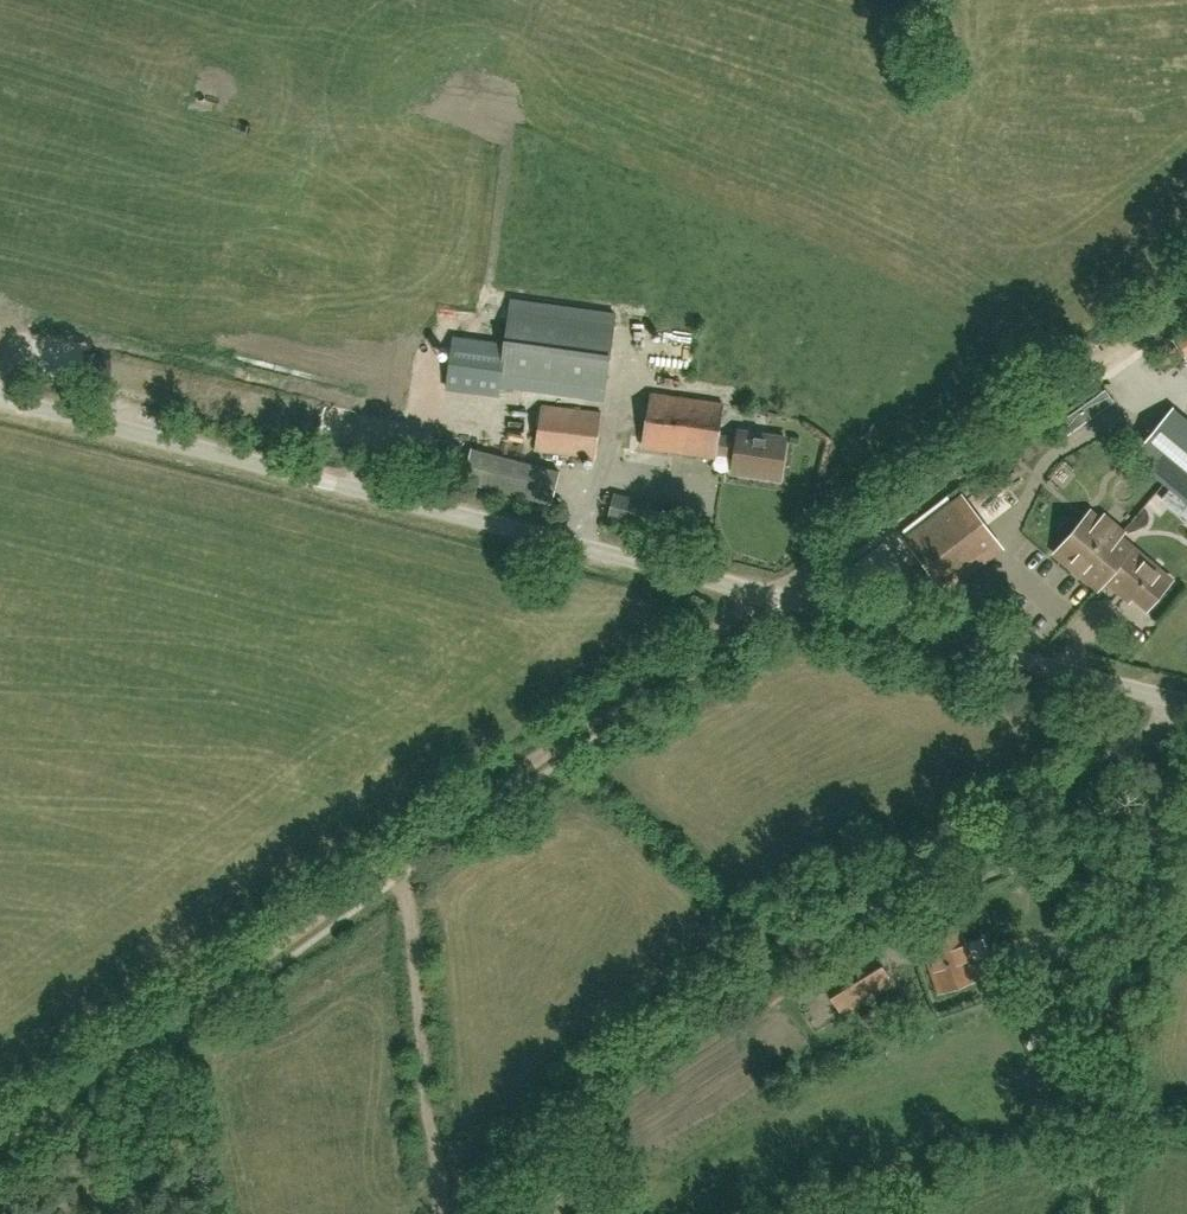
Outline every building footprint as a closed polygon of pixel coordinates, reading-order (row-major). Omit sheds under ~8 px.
[(510,297),(509,303),(509,307),(508,311),(500,374),(482,371),(474,428),(512,433),(519,376),(605,387),(613,325),(614,314),(615,311),(510,297)] [(500,350),(501,315),(479,315),(479,350),(500,350)] [(1177,335),(1186,352),(1186,329),(1177,335)] [(780,478),(786,438),(738,431),(737,438),(719,435),(723,402),(651,391),(644,445),(715,455),(716,452),(734,455),(732,471),(780,478)] [(595,458),(601,412),(542,404),(536,450),(595,458)] [(1180,514),(1186,505),(1186,415),(1176,405),(1133,456),(1172,489),(1163,500),(1180,514)] [(1106,411),(1081,421),(1094,452),(1119,441),(1106,411)] [(462,481),(550,505),(559,473),(471,448),(462,481)] [(1002,548),(995,539),(962,496),(905,539),(946,592),(1002,548)] [(659,533),(664,514),(602,499),(597,519),(643,529),(659,533)] [(1098,588),(1105,579),(1129,600),(1133,595),(1147,608),(1170,580),(1130,547),(1128,549),(1117,539),(1122,533),(1103,517),(1100,521),(1090,513),(1056,553),(1075,569),(1077,567),(1086,574),(1083,576),(1098,588)] [(978,978),(960,926),(920,940),(939,992),(978,978)] [(893,984),(870,947),(820,979),(843,1016),(893,984)]
